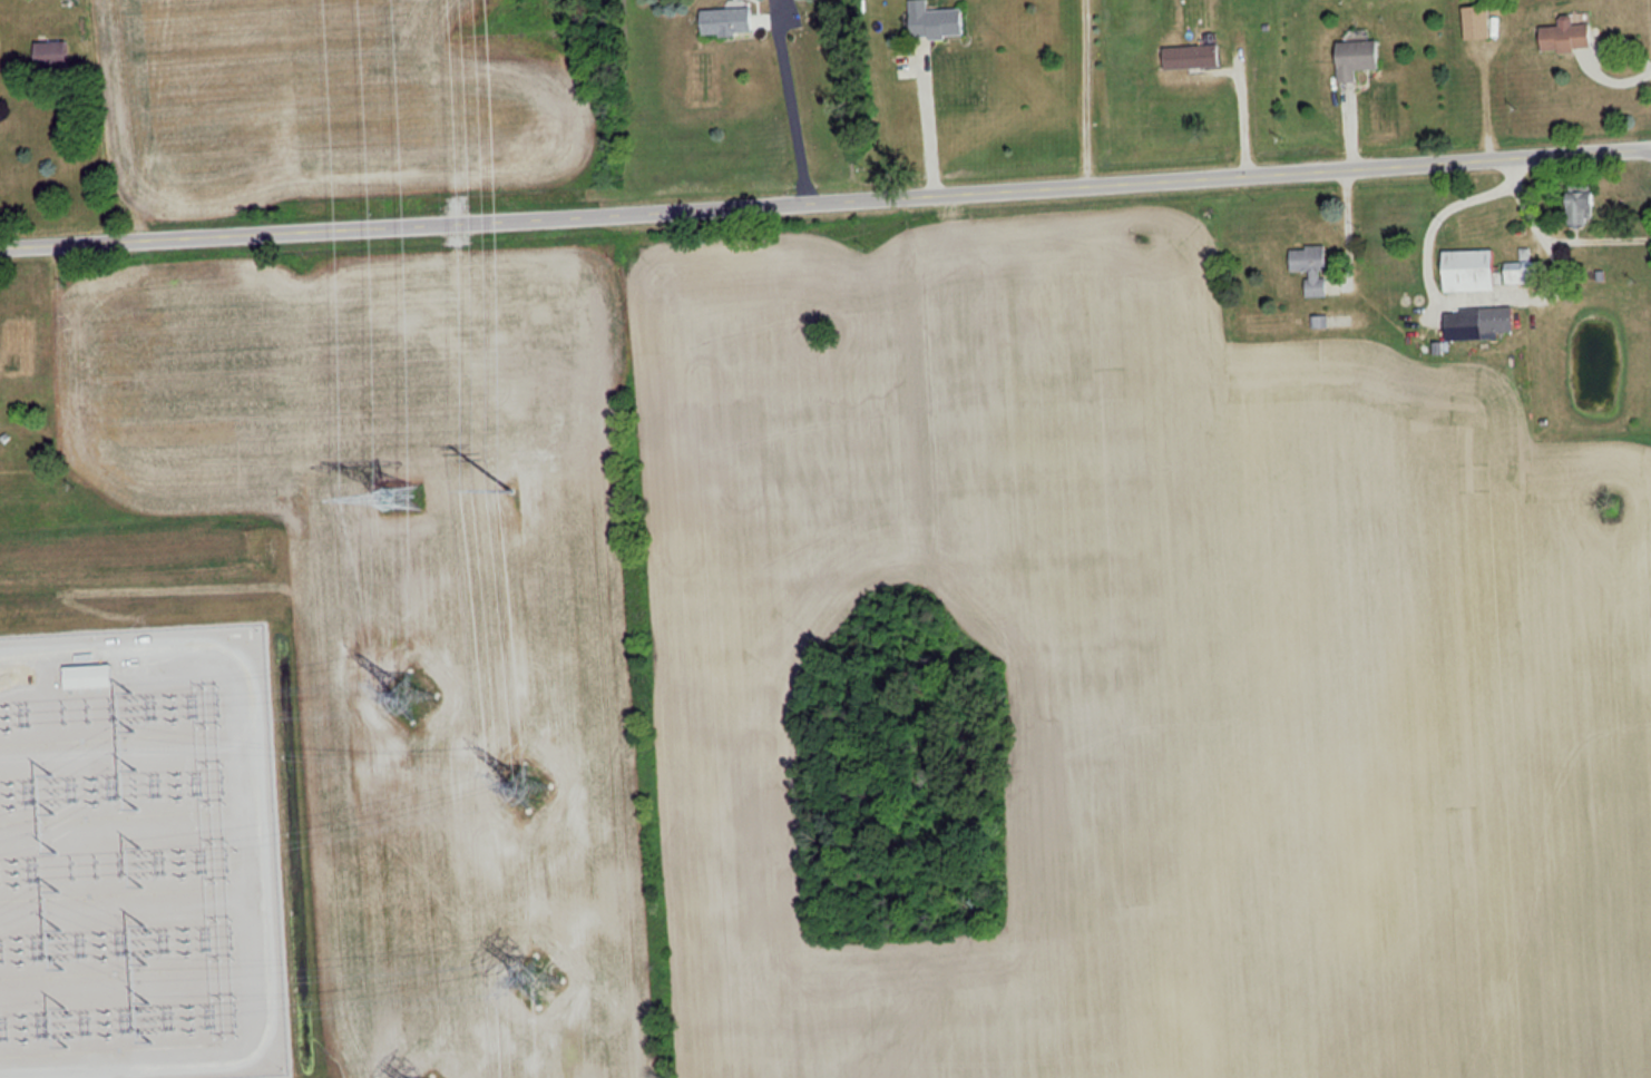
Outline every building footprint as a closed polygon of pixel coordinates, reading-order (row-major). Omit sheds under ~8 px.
[(1484,40),(1484,7),(1460,7),(1460,40),(1484,40)] [(697,9),(698,36),(751,34),(751,8),(697,9)] [(907,39),(963,38),(962,9),(906,11),(907,39)] [(1589,50),(1588,24),(1570,24),(1570,17),(1556,17),(1557,27),(1536,27),(1537,52),(1589,50)] [(31,41),(31,68),(69,68),(69,41),(31,41)] [(1377,69),(1376,41),(1332,42),(1333,82),(1354,82),(1354,70),(1377,69)] [(1160,47),(1161,68),(1219,68),(1218,46),(1160,47)] [(1590,190),(1562,190),(1562,226),(1590,226),(1590,190)] [(1288,246),(1288,271),(1305,271),(1304,296),(1325,296),(1325,247),(1288,246)] [(1493,290),(1492,250),(1439,251),(1440,291),(1493,290)] [(1503,282),(1542,282),(1542,261),(1528,261),(1528,250),(1521,250),(1521,262),(1503,262),(1503,282)] [(1511,337),(1511,309),(1441,310),(1442,339),(1511,337)] [(62,668),(109,665),(110,685),(63,687),(62,668)]
